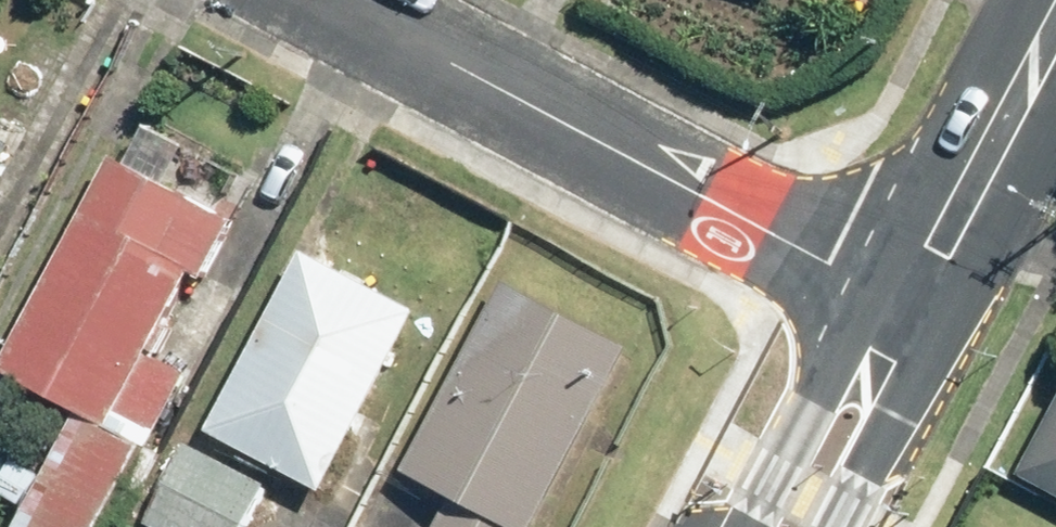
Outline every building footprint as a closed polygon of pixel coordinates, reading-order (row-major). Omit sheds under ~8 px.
[(30,511),(21,526),(114,526),(197,368),(210,374),(252,293),(217,275),(268,175),(161,119),(140,158),(126,150),(13,367),(85,404),(55,462),(22,445),(0,487),(0,495),(30,511)] [(0,123),(0,196),(30,139),(0,123)] [(431,305),(316,245),(220,427),(335,487),(431,305)] [(640,345),(515,279),(415,467),(461,492),(442,526),(543,526),(640,345)] [(1028,471),(1055,486),(1055,419),(1028,471)] [(195,439),(152,519),(166,526),(252,526),(276,482),(195,439)]
